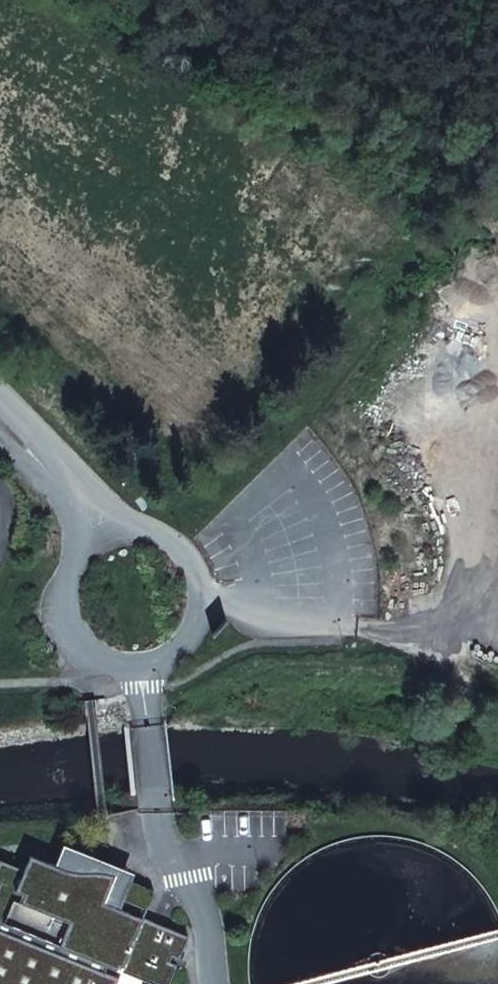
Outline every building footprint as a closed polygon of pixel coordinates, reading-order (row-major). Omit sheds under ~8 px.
[(119,977),(103,971),(106,964),(154,983),(169,983),(177,964),(168,961),(171,953),(180,957),(188,936),(143,917),(154,890),(126,879),(113,874),(89,871),(66,868),(59,866),(31,854),(25,869),(0,858),(0,859),(0,883),(0,884),(0,983),(116,983),(119,977)] [(177,964),(180,957),(171,953),(168,961),(177,964)]
